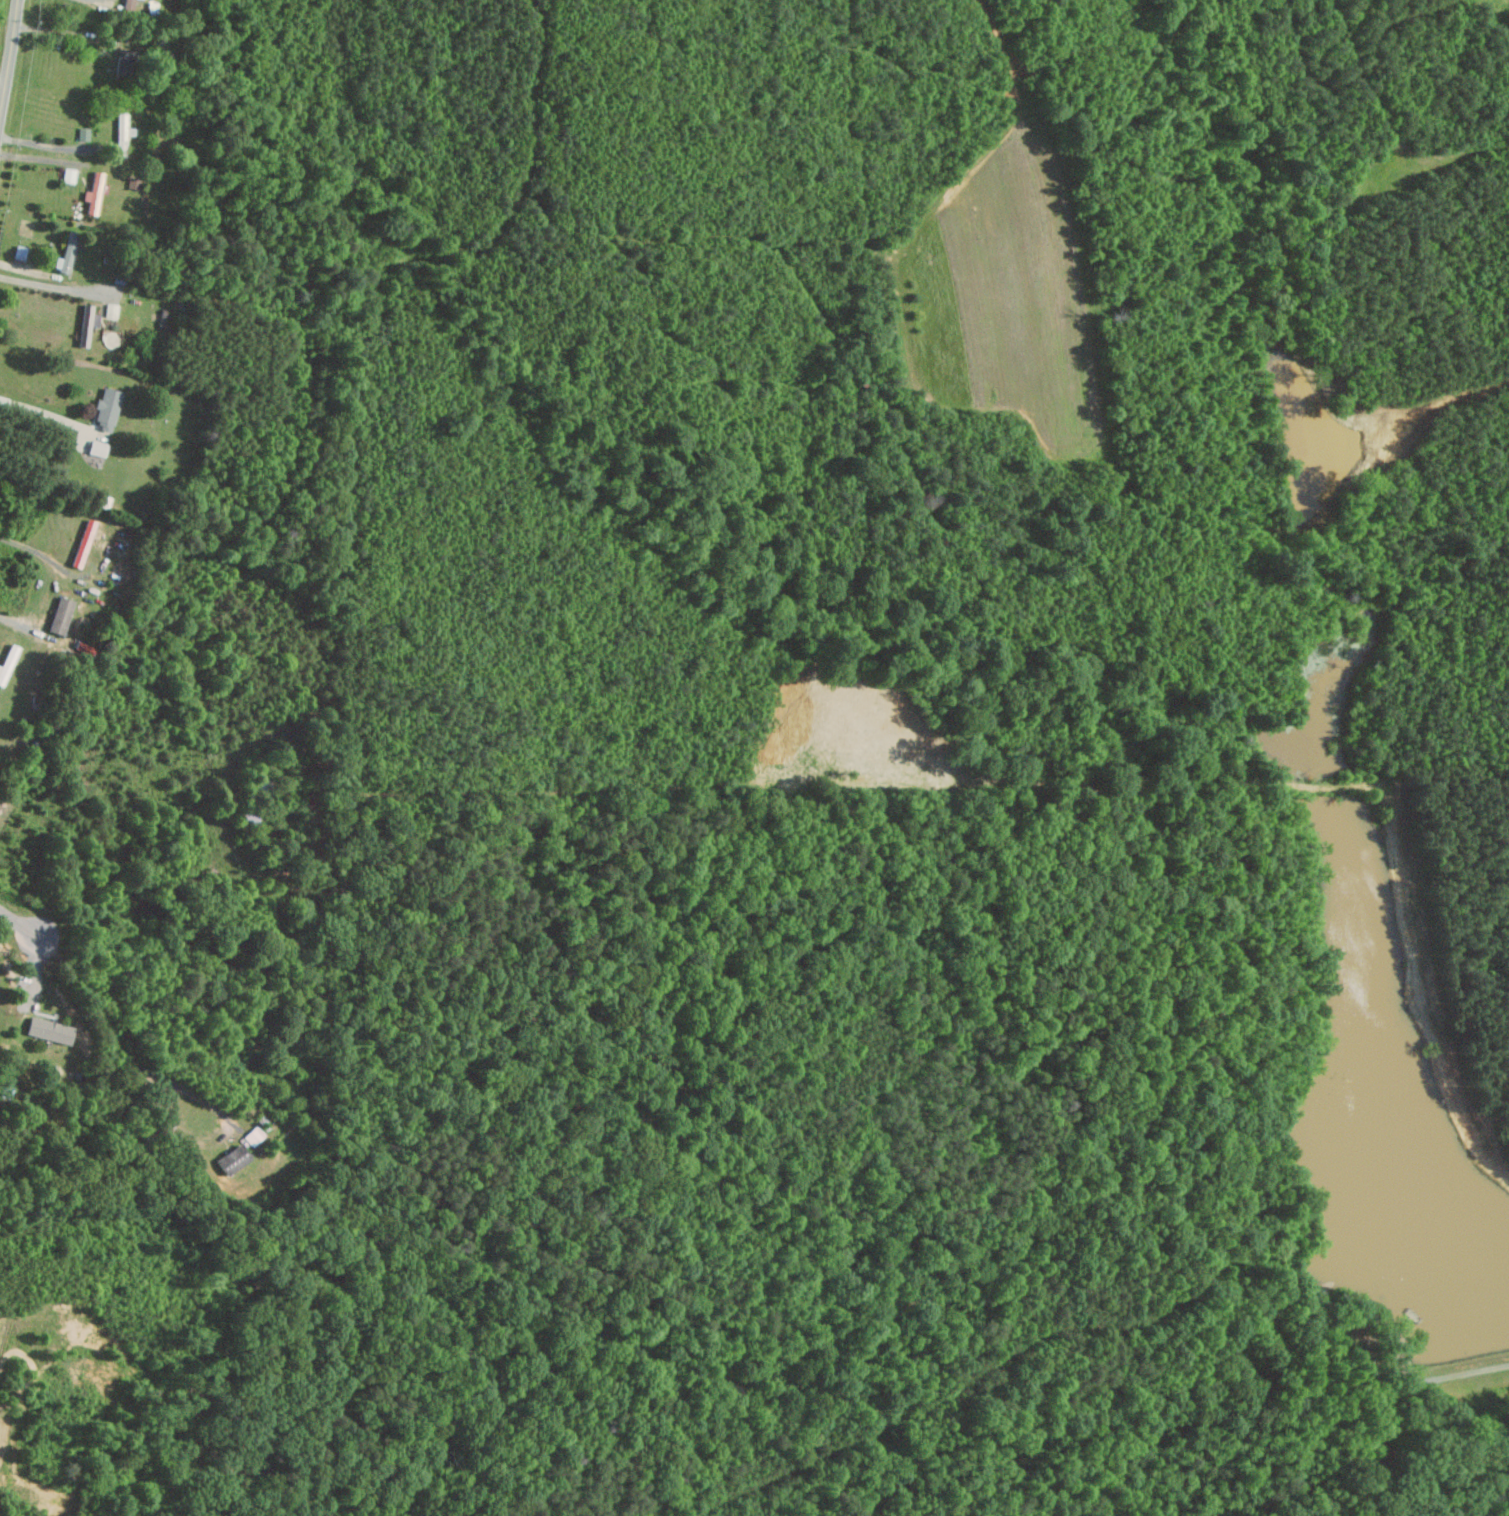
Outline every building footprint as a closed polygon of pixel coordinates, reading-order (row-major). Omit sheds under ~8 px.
[(124,8),(134,8),(134,0),(124,0),(124,8)] [(116,156),(125,156),(126,135),(133,135),(133,128),(127,128),(127,113),(117,113),(116,156)] [(89,141),(89,128),(78,128),(77,140),(89,141)] [(74,183),(75,169),(64,168),(62,182),(74,183)] [(103,173),(92,171),(89,192),(83,191),(82,200),(87,202),(86,214),(96,215),(103,173)] [(79,234),(68,230),(60,257),(55,256),(52,268),(67,273),(79,234)] [(13,258),(25,260),(28,247),(16,244),(13,258)] [(93,312),(94,304),(84,303),(77,345),(88,347),(91,325),(97,326),(99,313),(93,312)] [(121,391),(103,386),(100,399),(96,398),(93,408),(96,409),(93,420),(101,422),(100,429),(111,432),(121,391)] [(105,457),(108,443),(90,438),(87,452),(105,457)] [(96,521),(87,518),(69,564),(78,568),(96,521)] [(47,631),(63,636),(74,600),(58,595),(47,631)] [(25,1034),(68,1045),(73,1027),(29,1015),(25,1034)] [(253,1146),(266,1135),(257,1124),(244,1136),(253,1146)] [(225,1176),(250,1158),(239,1143),(214,1160),(225,1176)]
